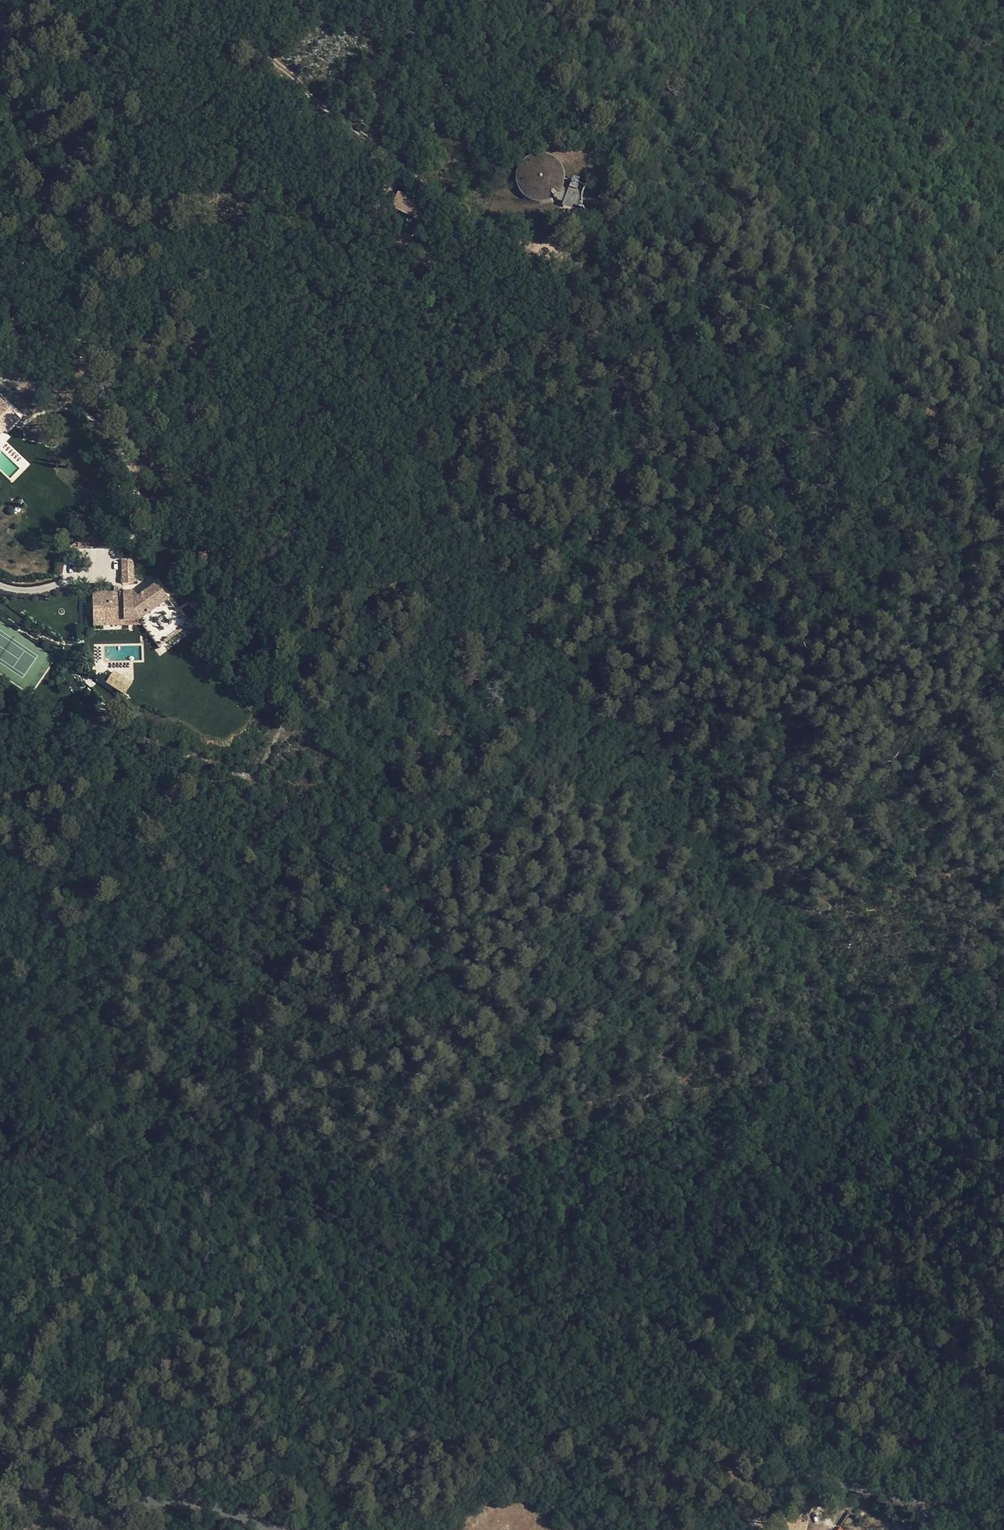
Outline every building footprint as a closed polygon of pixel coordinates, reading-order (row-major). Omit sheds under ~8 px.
[(563,176),(561,168),(556,162),(549,157),(541,155),(533,155),(526,158),(520,164),(516,170),(515,178),(515,185),(518,192),(524,198),(530,202),(538,203),(546,202),(554,199),(559,192),(563,185),(563,176)] [(589,181),(571,176),(562,207),(580,212),(589,181)] [(396,193),(391,209),(418,216),(423,200),(396,193)] [(2,426),(6,430),(21,415),(0,395),(0,424),(2,426)] [(111,555),(111,579),(123,578),(122,555),(111,555)] [(189,623),(155,581),(138,595),(133,586),(92,588),(94,621),(140,619),(139,608),(146,608),(169,638),(189,623)] [(140,619),(94,621),(94,626),(143,624),(160,645),(169,638),(146,608),(139,608),(140,619)] [(113,670),(106,682),(124,694),(131,682),(113,670)] [(857,1508),(865,1516),(872,1508),(865,1500),(857,1508)]
